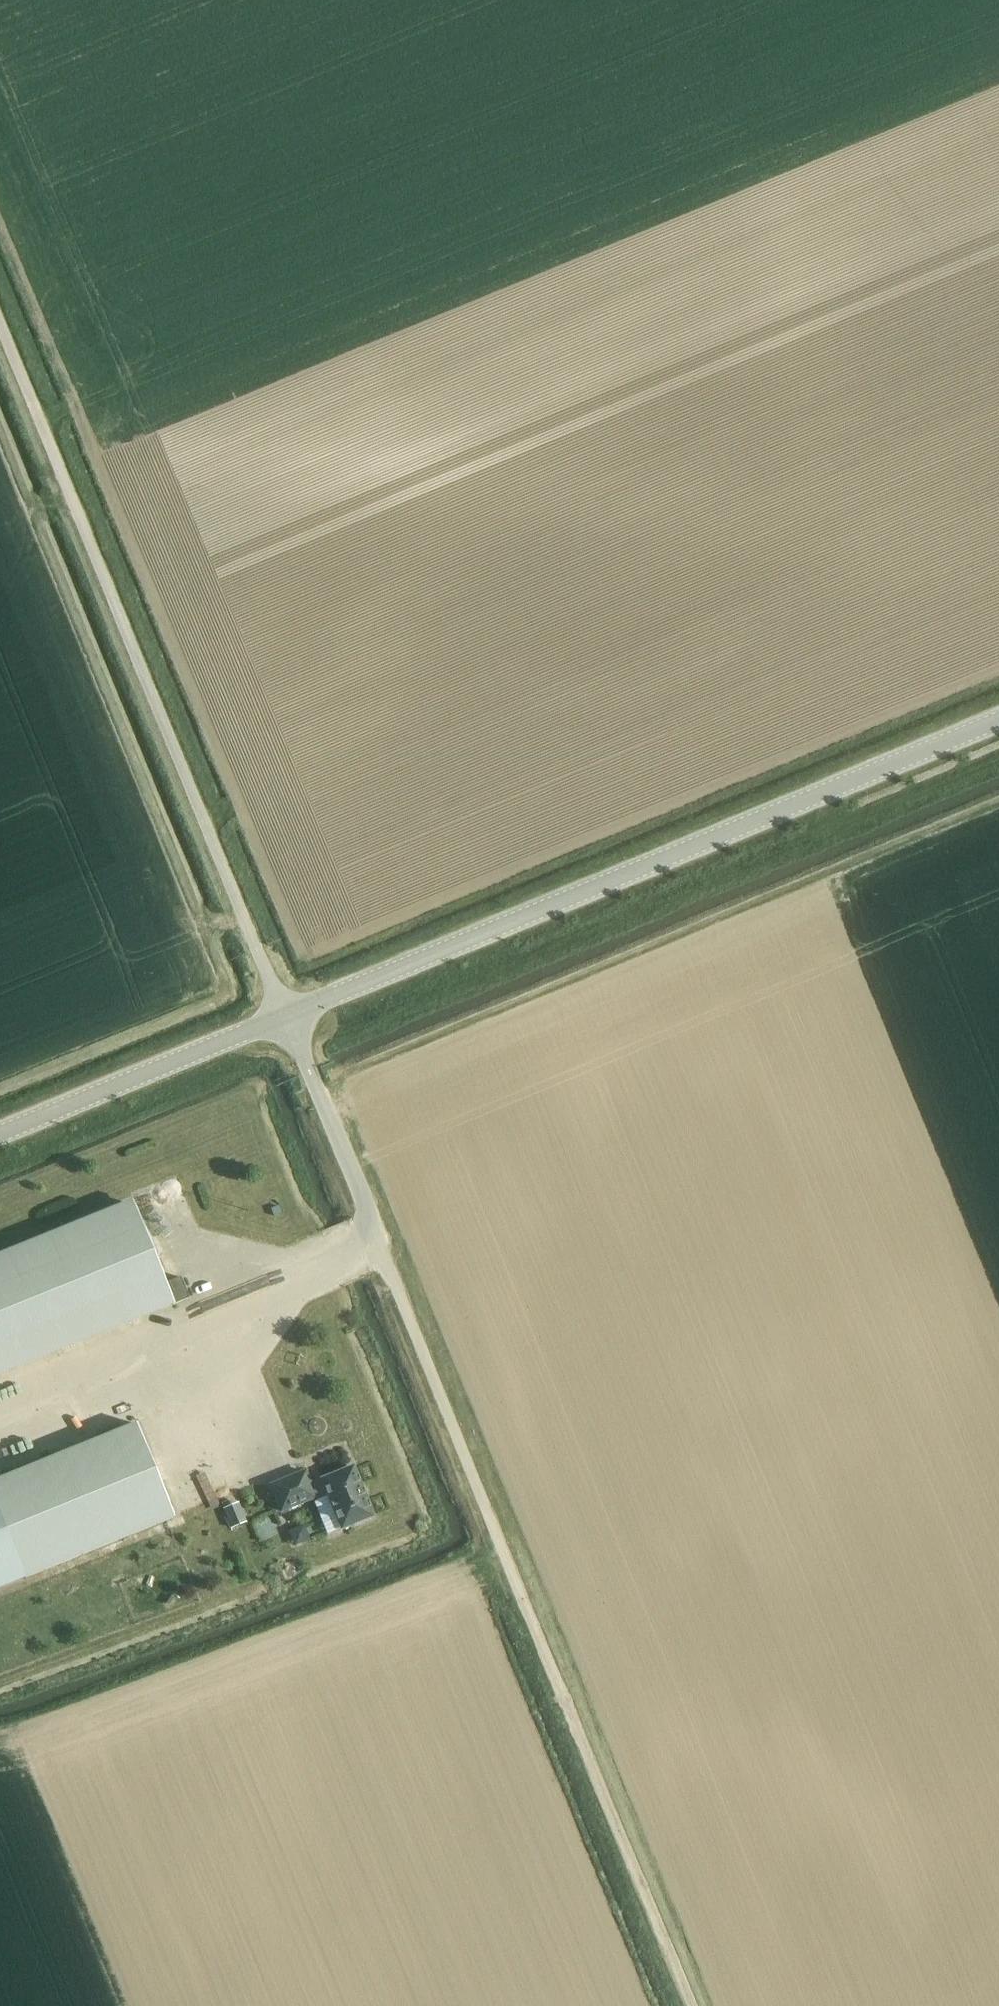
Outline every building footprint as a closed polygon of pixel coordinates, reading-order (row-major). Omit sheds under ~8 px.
[(0,1260),(0,1372),(172,1302),(173,1306),(189,1299),(181,1278),(166,1284),(134,1205),(0,1260)] [(24,1576),(25,1579),(175,1518),(137,1424),(0,1480),(0,1585),(24,1576)] [(305,1472),(271,1486),(281,1512),(327,1493),(342,1530),(373,1517),(353,1468),(311,1485),(305,1472)]
